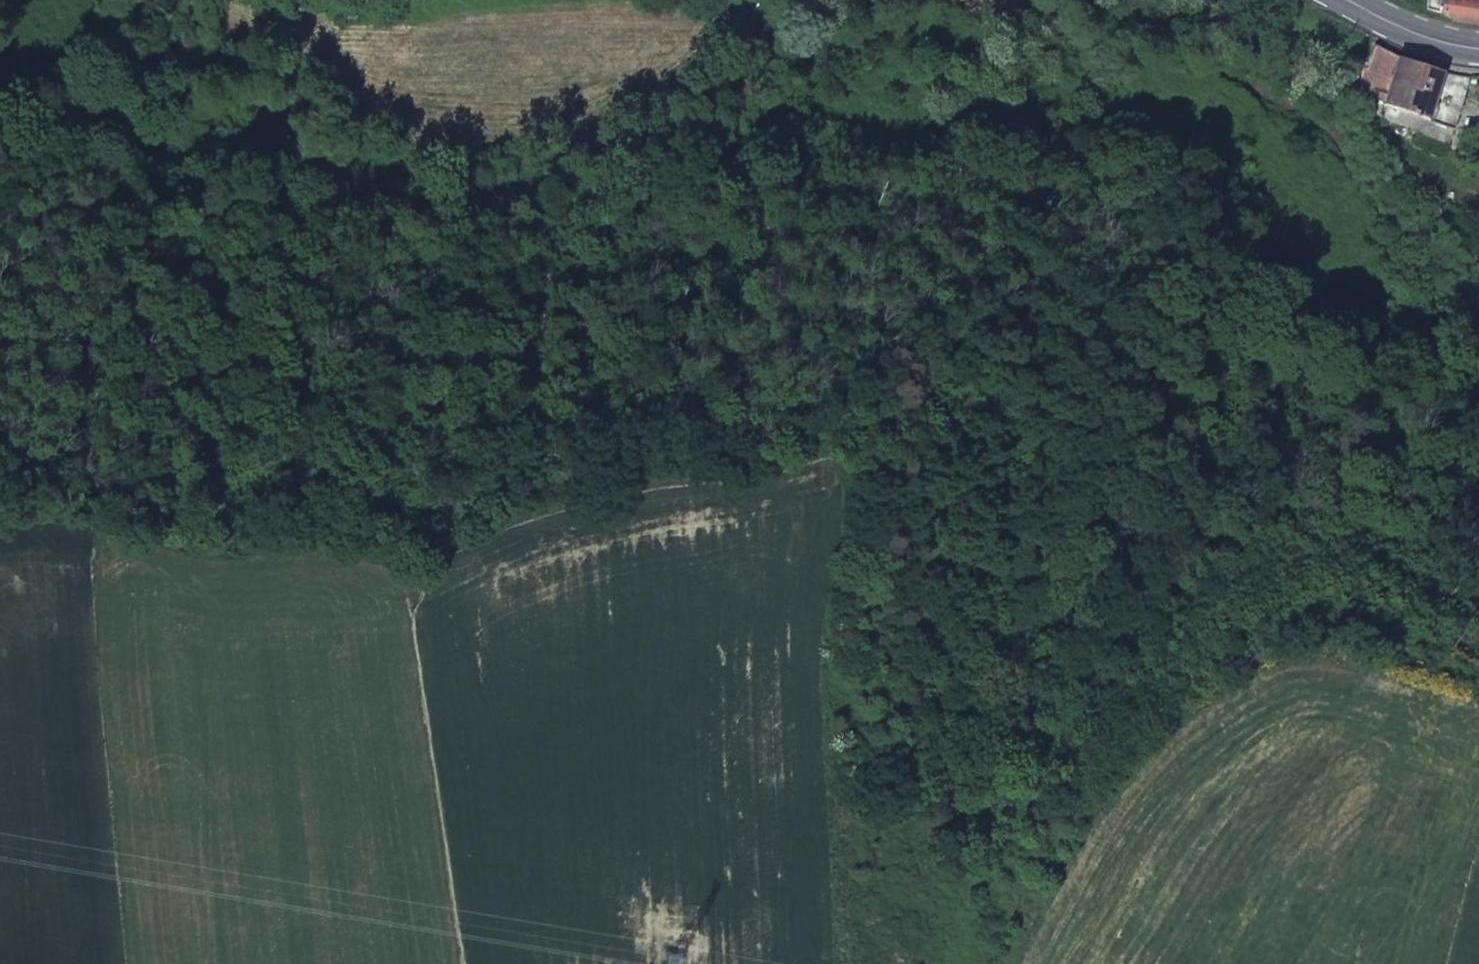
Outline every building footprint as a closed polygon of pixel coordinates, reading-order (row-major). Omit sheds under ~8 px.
[(1437,9),(1454,17),(1478,15),(1478,0),(1437,0),(1437,9)] [(1380,39),(1362,71),(1378,79),(1372,92),(1414,113),(1427,79),(1462,82),(1464,68),(1431,64),(1403,54),(1380,39)]
